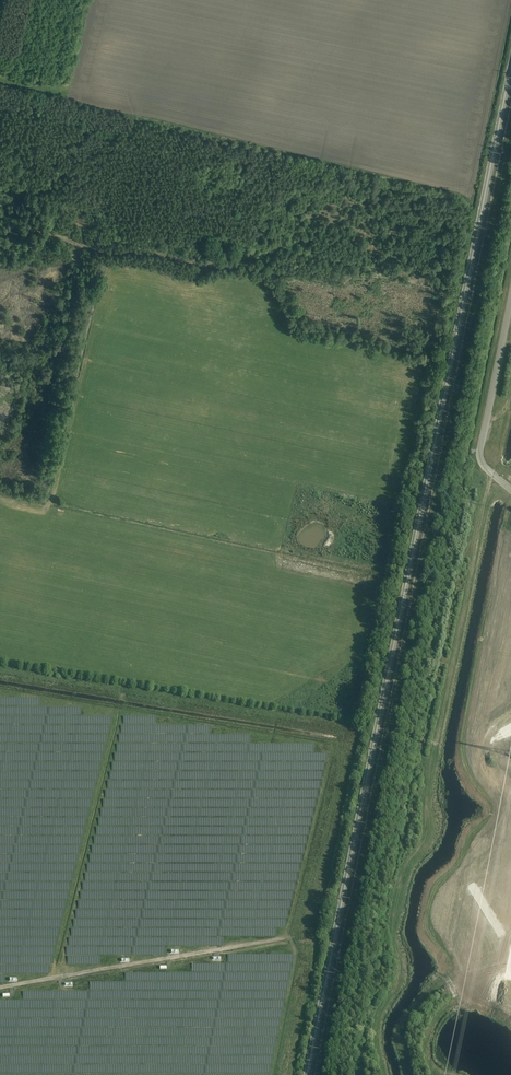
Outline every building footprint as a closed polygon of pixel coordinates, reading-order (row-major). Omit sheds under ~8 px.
[(476,469),(471,474),(476,479),(481,475),(476,469)]
